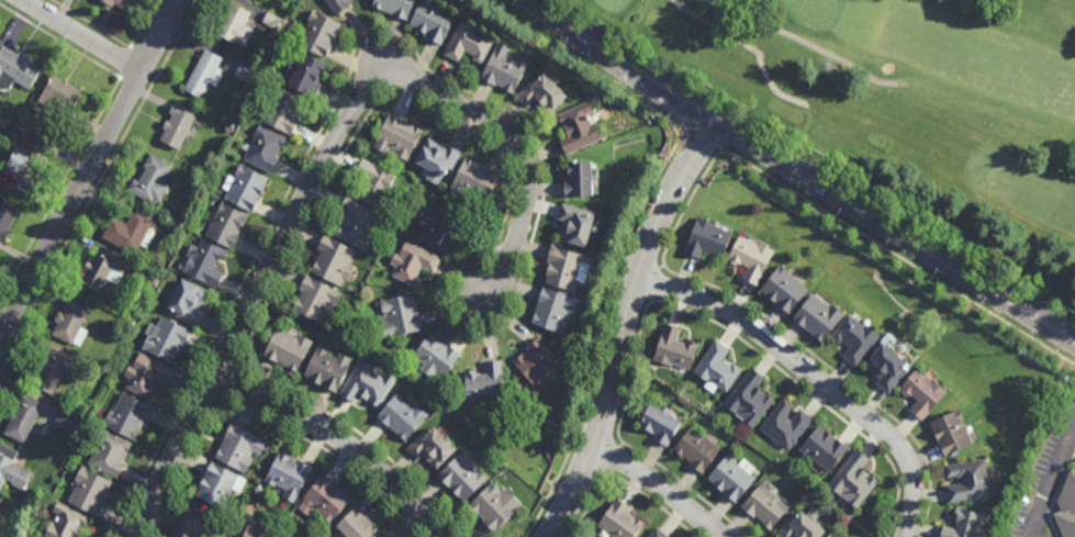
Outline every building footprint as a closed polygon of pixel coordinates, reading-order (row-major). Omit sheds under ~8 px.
[(110,9),(96,0),(137,0),(127,15),(112,5),(110,9)] [(335,16),(348,8),(346,4),(352,0),(323,0),(335,16)] [(372,9),(375,0),(416,0),(407,22),(372,9)] [(410,27),(422,0),(425,0),(434,3),(433,7),(455,16),(441,47),(426,41),(428,36),(410,27)] [(214,35),(244,49),(253,30),(244,25),(249,13),(229,3),(222,20),(219,18),(215,25),(219,26),(214,35)] [(277,31),(261,23),(268,12),(282,20),(277,31)] [(313,12),(340,26),(324,60),(296,46),(313,12)] [(460,23),(477,31),(475,33),(493,42),(481,67),(471,61),(473,57),(463,53),(458,64),(444,57),(460,23)] [(497,45),(509,51),(506,58),(527,68),(514,96),(494,86),(492,89),(479,82),(497,45)] [(8,90),(0,85),(0,54),(3,48),(21,59),(22,57),(34,65),(33,68),(40,72),(29,90),(14,81),(8,90)] [(184,92),(201,100),(210,85),(216,88),(223,76),(221,75),(222,71),(217,69),(222,59),(205,51),(184,92)] [(313,100),(320,86),(316,85),(325,66),(303,55),(288,87),(313,100)] [(250,83),(235,75),(243,61),(257,70),(250,83)] [(54,76),(82,92),(71,110),(66,107),(60,115),(38,102),(54,76)] [(541,76),(566,99),(547,119),(533,104),(527,110),(518,100),(541,76)] [(289,137),(296,122),(293,121),(303,101),(275,87),(268,101),(271,102),(261,123),(289,137)] [(160,142),(179,150),(195,115),(173,105),(169,115),(171,118),(169,124),(165,122),(161,128),(165,131),(160,142)] [(581,111),(600,141),(564,158),(559,142),(568,138),(559,121),(581,111)] [(27,135),(14,127),(22,115),(35,124),(27,135)] [(423,133),(407,163),(393,156),(395,152),(389,148),(385,155),(372,148),(389,115),(423,133)] [(227,133),(225,125),(233,124),(235,132),(227,133)] [(242,160),(269,175),(278,159),(275,157),(283,141),(259,127),(242,160)] [(447,142),(441,155),(429,149),(433,141),(426,138),(414,164),(443,177),(446,170),(451,172),(462,149),(447,142)] [(18,146),(45,161),(27,194),(9,184),(14,174),(5,169),(18,146)] [(127,191),(158,208),(169,188),(163,184),(172,167),(150,155),(143,169),(146,170),(138,183),(133,180),(127,191)] [(362,159),(394,176),(377,211),(356,200),(362,187),(365,188),(368,181),(355,175),(362,159)] [(483,202),(497,175),(466,159),(452,187),(483,202)] [(566,164),(590,165),(590,199),(564,199),(563,180),(568,180),(566,164)] [(239,167),(266,180),(249,213),(223,200),(227,191),(222,189),(228,176),(233,178),(239,167)] [(345,198),(380,216),(372,232),(368,230),(362,240),(370,244),(366,253),(335,236),(338,230),(344,232),(346,228),(341,226),(346,216),(337,212),(345,198)] [(4,244),(0,242),(0,202),(18,211),(8,231),(11,232),(4,244)] [(562,204),(595,214),(585,248),(559,242),(562,223),(557,221),(562,204)] [(233,251),(239,236),(235,235),(244,216),(220,205),(204,238),(233,251)] [(417,240),(445,255),(461,222),(428,205),(418,225),(424,227),(417,240)] [(101,239),(135,257),(139,246),(147,250),(154,237),(146,233),(154,217),(135,209),(127,226),(112,219),(101,239)] [(698,259),(702,251),(721,258),(732,233),(698,220),(685,254),(698,259)] [(755,284),(772,250),(739,234),(728,261),(748,269),(742,278),(755,284)] [(325,235),(356,251),(348,268),(352,269),(346,281),(343,280),(339,287),(310,272),(320,251),(317,250),(325,235)] [(216,289),(223,276),(212,270),(221,250),(201,240),(198,248),(191,245),(186,256),(189,257),(181,272),(216,289)] [(415,289),(419,279),(415,277),(421,267),(433,273),(440,259),(406,242),(400,255),(395,253),(390,264),(397,268),(393,277),(415,289)] [(552,247),(583,257),(575,281),(579,283),(574,294),(544,283),(550,264),(547,262),(552,247)] [(81,286),(100,294),(107,281),(117,287),(122,276),(113,271),(116,262),(96,254),(81,286)] [(147,289),(133,282),(139,267),(155,273),(147,289)] [(787,313),(807,290),(787,276),(790,273),(779,267),(760,291),(787,313)] [(306,276),(343,294),(337,305),(329,302),(323,314),(327,315),(322,326),(292,311),(301,293),(298,292),(306,276)] [(157,286),(152,282),(154,277),(160,280),(157,286)] [(194,327),(202,313),(198,311),(206,293),(180,280),(166,307),(176,312),(173,316),(194,327)] [(542,289),(579,301),(573,314),(567,312),(564,320),(569,321),(563,335),(530,324),(542,289)] [(376,303),(413,294),(422,331),(376,340),(372,326),(380,325),(376,303)] [(822,343),(841,316),(831,307),(829,311),(811,295),(793,318),(822,343)] [(52,335),(71,345),(89,309),(67,298),(63,309),(65,310),(61,314),(58,313),(54,323),(57,324),(52,335)] [(854,366),(877,338),(846,316),(830,334),(840,344),(844,340),(853,348),(843,358),(854,366)] [(141,350),(171,366),(189,332),(161,317),(156,327),(150,325),(145,335),(148,337),(141,350)] [(665,326),(680,329),(675,342),(697,347),(690,370),(670,365),(669,369),(650,362),(665,326)] [(277,329),(296,339),(298,336),(312,343),(298,374),(264,358),(277,329)] [(430,333),(460,355),(443,379),(436,374),(430,380),(419,372),(424,366),(413,357),(430,333)] [(539,338),(564,368),(550,380),(545,373),(531,385),(512,362),(539,338)] [(717,342),(729,348),(720,361),(730,368),(734,363),(741,371),(727,392),(716,385),(712,392),(703,387),(707,381),(694,372),(717,342)] [(888,393),(909,366),(881,346),(865,366),(881,379),(876,384),(888,393)] [(317,348),(328,354),(327,356),(337,360),(339,355),(351,360),(348,366),(350,367),(336,394),(303,377),(317,348)] [(34,387),(54,395),(70,358),(51,349),(34,387)] [(125,387),(152,400),(155,391),(150,389),(155,380),(167,385),(173,371),(141,355),(133,370),(130,368),(125,376),(130,378),(125,387)] [(484,362),(485,374),(477,374),(475,371),(464,371),(466,400),(503,399),(502,361),(484,362)] [(360,362),(374,370),(372,374),(383,380),(387,374),(395,379),(378,410),(370,405),(373,400),(367,396),(365,401),(358,396),(355,403),(340,395),(360,362)] [(751,369),(766,379),(757,389),(774,400),(752,427),(721,406),(751,369)] [(922,422),(908,412),(918,402),(899,390),(915,371),(945,394),(922,422)] [(4,435),(24,444),(43,402),(23,393),(4,435)] [(102,426),(134,440),(149,407),(122,394),(113,413),(110,411),(102,426)] [(397,394),(412,407),(415,404),(427,416),(405,441),(378,417),(397,394)] [(783,398),(793,404),(785,416),(792,422),(800,410),(814,419),(791,450),(760,429),(783,398)] [(649,405),(680,422),(667,448),(651,440),(657,434),(646,429),(650,423),(642,418),(649,405)] [(75,435),(54,424),(61,407),(82,418),(75,435)] [(944,458),(973,446),(959,411),(929,424),(944,458)] [(231,426),(266,444),(259,457),(250,452),(247,459),(253,461),(245,476),(214,460),(231,426)] [(817,427),(847,448),(828,472),(800,451),(817,427)] [(433,428),(456,450),(436,471),(421,456),(416,460),(406,450),(425,429),(428,433),(433,428)] [(100,429),(131,445),(121,465),(124,466),(116,480),(86,466),(96,445),(92,444),(100,429)] [(692,429),(720,451),(701,474),(673,450),(692,429)] [(855,450),(870,459),(862,469),(869,473),(864,480),(869,482),(873,478),(880,483),(855,512),(827,488),(855,450)] [(466,451),(473,460),(468,465),(484,482),(463,503),(436,477),(458,455),(460,457),(466,451)] [(279,454),(311,469),(293,505),(283,500),(288,492),(265,481),(279,454)] [(727,455),(757,481),(735,505),(706,479),(727,455)] [(1,490),(5,480),(24,488),(31,473),(13,465),(14,461),(0,456),(0,489),(1,490)] [(949,504),(963,503),(963,501),(982,500),(981,495),(996,493),(995,480),(984,482),(984,478),(987,479),(986,462),(945,467),(949,504)] [(211,465),(246,481),(239,494),(232,491),(222,511),(194,497),(211,465)] [(80,468),(113,483),(96,518),(68,504),(78,484),(74,482),(80,468)] [(1070,474),(1057,503),(1062,513),(1053,516),(1062,536),(1074,536),(1074,472),(1070,474)] [(321,478),(350,500),(331,526),(323,521),(325,517),(313,508),(306,518),(296,511),(321,478)] [(490,484),(501,493),(504,489),(522,505),(494,536),(482,525),(484,522),(469,506),(490,484)] [(761,485),(788,506),(771,530),(742,507),(761,485)] [(88,517),(78,536),(45,536),(52,524),(56,526),(63,515),(54,511),(57,503),(88,517)] [(642,525),(633,536),(609,536),(596,528),(616,503),(629,510),(624,513),(642,525)] [(380,534),(376,536),(343,536),(335,528),(357,506),(368,518),(367,519),(380,534)] [(222,525),(216,536),(178,536),(176,536),(189,508),(222,525)] [(977,536),(982,516),(959,510),(954,534),(942,532),(941,536),(982,536),(977,536)] [(826,534),(824,536),(776,536),(802,513),(826,534)] [(256,526),(278,536),(234,536),(240,524),(255,530),(256,526)] [(30,536),(24,534),(29,525),(34,528),(30,536)] [(657,527),(649,536),(669,536),(657,527)]
